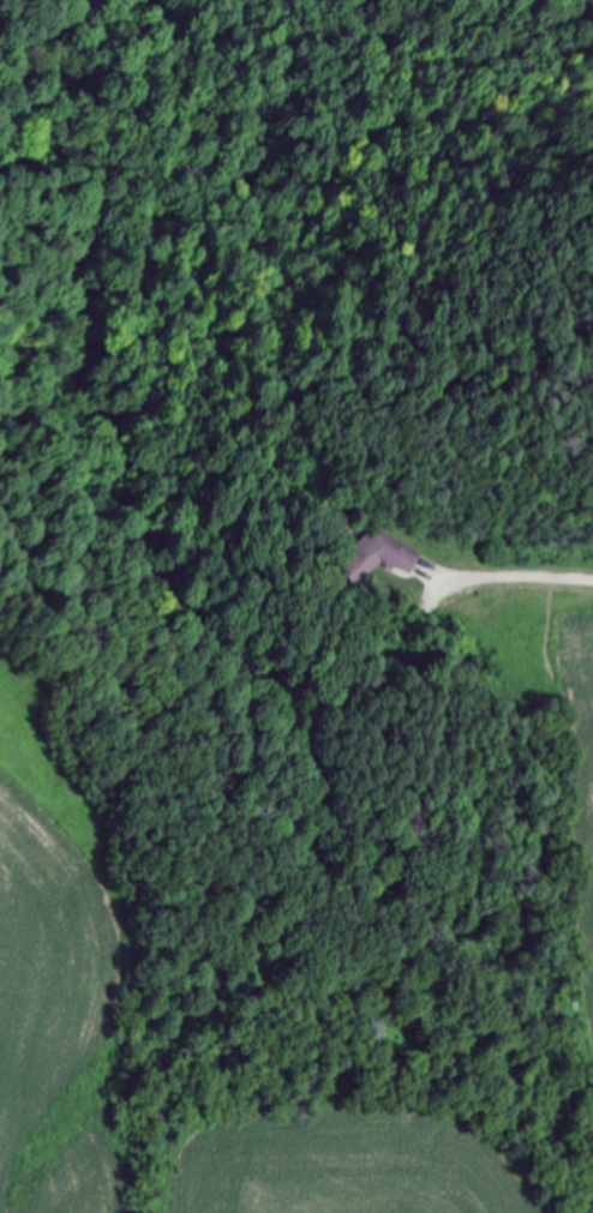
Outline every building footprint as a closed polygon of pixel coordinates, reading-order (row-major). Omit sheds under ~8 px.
[(334,574),(355,585),(368,559),(403,576),(415,552),(359,524),(334,574)]
